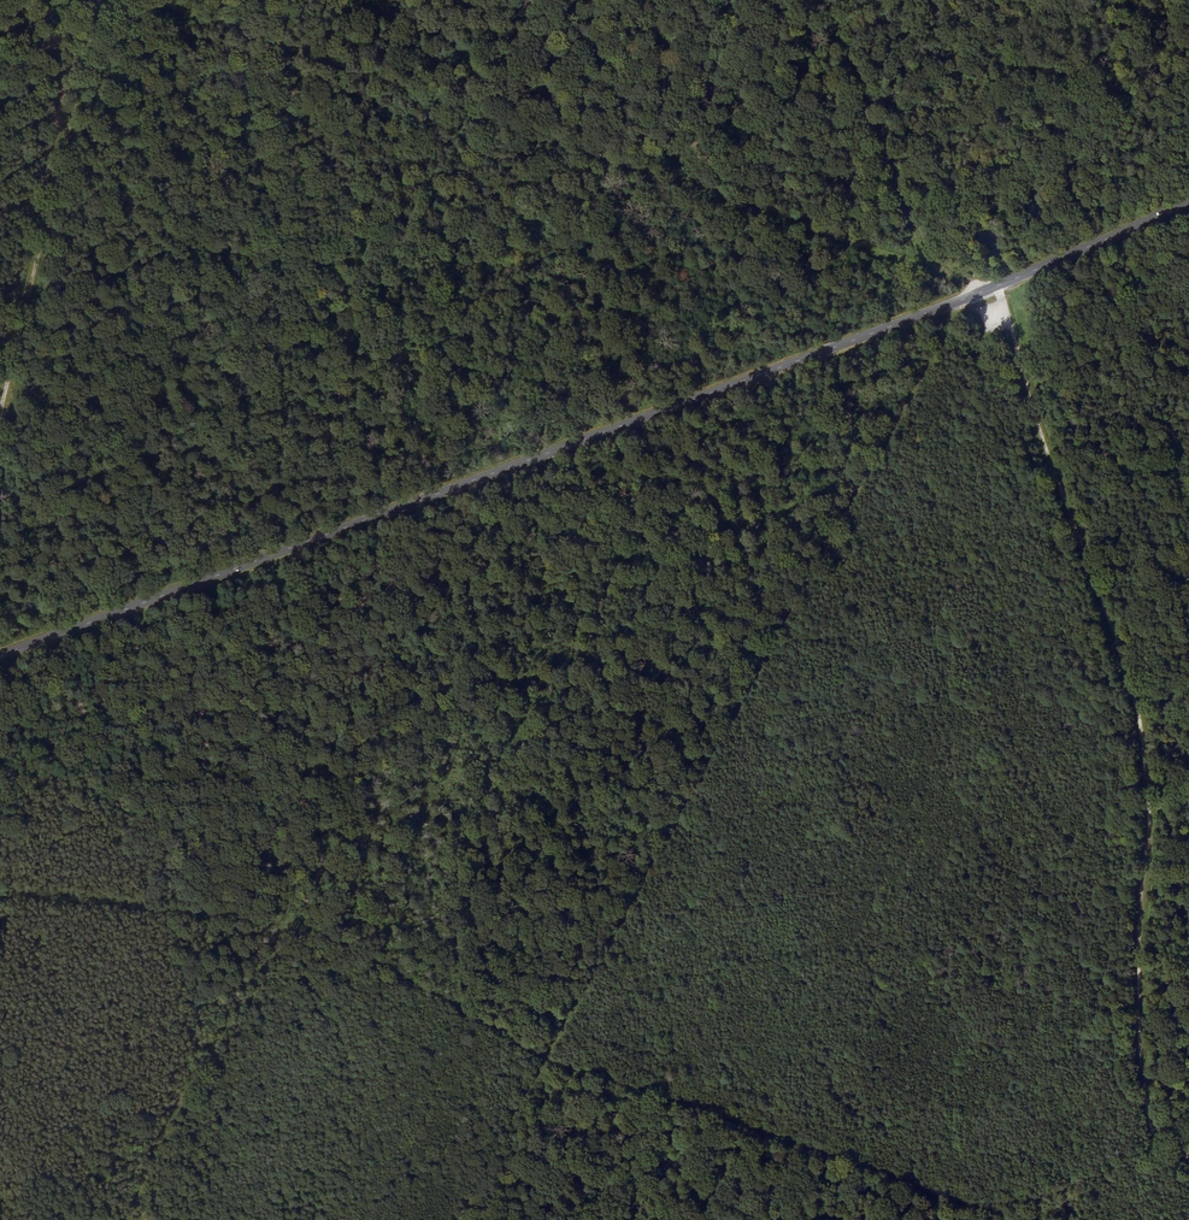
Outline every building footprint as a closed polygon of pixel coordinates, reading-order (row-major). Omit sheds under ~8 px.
[(1003,289),(993,292),(996,300),(1005,296),(1003,289)]
